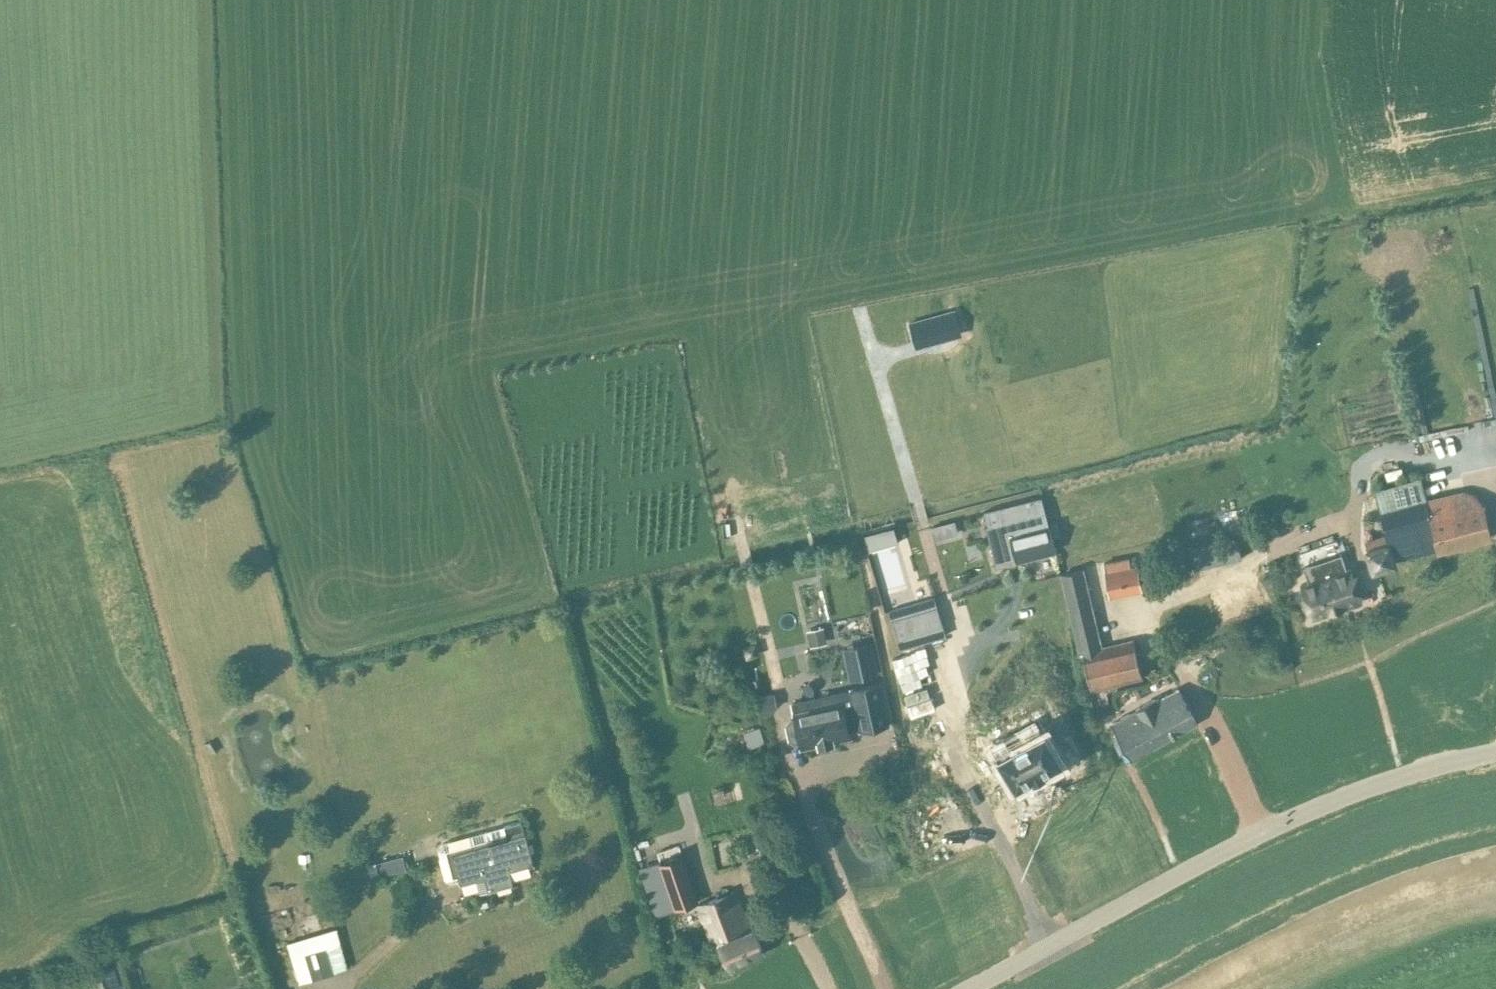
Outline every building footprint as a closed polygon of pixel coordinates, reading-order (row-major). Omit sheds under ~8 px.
[(1492,540),(1484,500),(1482,489),(1425,500),(1384,510),(1391,541),(1397,561),(1437,551),(1492,540)] [(987,526),(997,566),(1056,551),(1045,509),(1007,519),(1007,520),(987,526)] [(939,525),(932,527),(935,539),(942,537),(939,525)] [(893,526),(865,534),(866,540),(870,551),(898,542),(895,533),(894,527),(893,526)] [(1372,575),(1398,567),(1391,542),(1388,542),(1386,535),(1365,541),(1367,549),(1364,550),(1372,575)] [(1129,559),(1104,563),(1110,596),(1142,590),(1137,565),(1130,566),(1129,559)] [(1362,601),(1351,567),(1301,584),(1313,618),(1362,601)] [(947,635),(935,597),(889,611),(901,649),(947,635)] [(1084,654),(1093,692),(1143,680),(1133,638),(1101,645),(1094,614),(1072,619),(1080,655),(1084,654)] [(811,644),(830,642),(828,626),(810,628),(811,644)] [(843,648),(850,680),(880,674),(873,641),(843,648)] [(801,741),(802,747),(820,743),(820,745),(834,742),(833,740),(850,736),(849,730),(861,728),(861,729),(889,723),(881,682),(852,689),(853,690),(793,703),(796,718),(787,721),(783,726),(786,740),(792,743),(801,741)] [(1178,689),(1114,722),(1133,758),(1197,725),(1178,689)] [(1030,805),(1047,795),(1047,796),(1061,789),(1060,788),(1077,778),(1075,775),(1079,773),(1073,761),(1068,764),(1059,748),(1027,767),(1021,756),(1007,764),(1030,805)] [(484,878),(488,891),(513,885),(509,871),(534,864),(520,818),(481,828),(486,845),(452,854),(460,885),(484,878)] [(671,886),(669,887),(677,908),(697,901),(680,850),(661,857),(671,886)] [(403,856),(388,860),(391,871),(406,867),(403,856)] [(764,953),(754,928),(750,929),(735,892),(698,907),(709,934),(709,935),(713,947),(722,943),(731,966),(764,953)] [(303,952),(311,979),(333,973),(325,946),(303,952)]
